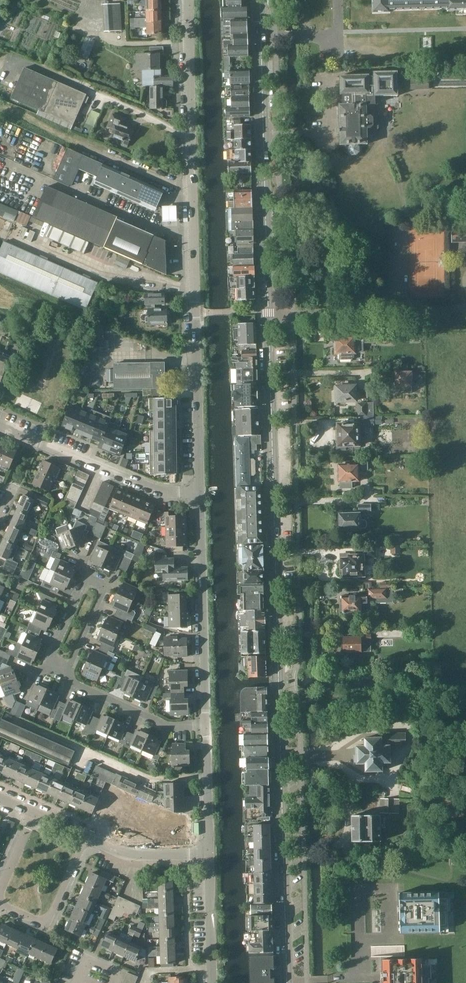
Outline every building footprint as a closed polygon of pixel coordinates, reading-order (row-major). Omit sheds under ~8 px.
[(161,0),(145,0),(135,0),(135,5),(141,4),(141,6),(146,6),(146,11),(161,11),(161,0)] [(224,7),(224,19),(247,18),(247,6),(247,0),(224,0),(224,7)] [(373,13),(389,12),(389,10),(448,8),(448,10),(456,10),(465,10),(465,0),(373,0),(373,13)] [(104,31),(121,30),(119,3),(102,4),(104,31)] [(135,23),(161,23),(161,11),(146,11),(147,18),(142,18),(142,19),(135,19),(135,23)] [(248,34),(247,20),(224,20),(223,20),(223,23),(224,23),(226,23),(226,26),(231,25),(231,34),(233,34),(248,34)] [(162,34),(161,23),(135,23),(136,28),(147,27),(147,35),(162,34)] [(233,34),(234,40),(234,45),(248,44),(248,34),(233,34)] [(88,59),(95,40),(86,37),(78,55),(88,59)] [(228,48),(228,56),(230,56),(249,56),(248,44),(234,45),(234,40),(225,40),(224,40),(224,48),(225,48),(228,48)] [(159,77),(159,70),(159,55),(163,55),(163,47),(150,48),(150,55),(137,55),(138,70),(145,70),(146,86),(142,86),(142,87),(151,87),(154,87),(163,87),(172,87),(172,77),(159,77)] [(70,129),(86,95),(25,67),(11,98),(38,111),(37,114),(70,129)] [(230,83),(249,83),(249,70),(230,71),(230,83)] [(398,95),(398,72),(375,72),(375,77),(370,77),(370,75),(340,76),(341,94),(343,94),(343,104),(339,104),(340,125),(340,135),(340,149),(348,148),(349,151),(352,153),(356,153),(358,151),(359,148),(367,148),(366,133),(374,132),(379,128),(379,115),(375,110),(367,111),(367,104),(375,104),(375,96),(398,95)] [(412,89),(430,89),(430,80),(411,80),(412,89)] [(231,95),(249,95),(249,85),(231,85),(231,95)] [(151,108),(163,108),(163,87),(154,87),(151,87),(151,108)] [(231,107),(250,106),(249,96),(231,97),(231,107)] [(227,117),(250,116),(250,106),(231,107),(227,107),(226,107),(226,117),(227,117)] [(94,127),(100,114),(91,110),(85,124),(94,127)] [(127,147),(134,130),(123,126),(125,119),(113,115),(108,127),(114,129),(111,137),(122,141),(121,145),(127,147)] [(228,140),(234,140),(251,139),(250,124),(234,124),(234,131),(227,132),(228,140)] [(234,149),(251,149),(251,139),(234,140),(234,149)] [(67,149),(53,180),(68,187),(77,168),(97,178),(94,185),(151,211),(158,196),(159,197),(162,192),(67,149)] [(227,160),(228,160),(251,159),(251,149),(234,149),(228,149),(226,149),(227,160)] [(235,173),(251,172),(251,159),(228,160),(228,173),(235,173)] [(46,186),(33,217),(103,248),(143,265),(167,275),(167,274),(166,253),(166,242),(166,241),(154,235),(117,218),(46,186)] [(253,208),(252,189),(234,190),(234,200),(229,201),(229,207),(234,207),(234,208),(253,208)] [(14,222),(18,211),(0,203),(0,216),(14,222)] [(179,206),(163,206),(164,222),(179,221),(179,206)] [(229,233),(233,233),(253,232),(253,208),(234,208),(228,208),(229,233)] [(27,226),(31,216),(21,212),(16,221),(27,226)] [(49,225),(43,238),(44,238),(83,255),(83,256),(84,256),(84,255),(85,254),(90,243),(89,243),(49,226),(49,225)] [(24,239),(28,229),(23,227),(19,237),(24,239)] [(451,228),(452,243),(453,243),(465,242),(465,228),(451,228)] [(31,242),(35,232),(30,230),(26,240),(31,242)] [(254,244),(253,232),(233,233),(233,236),(237,236),(237,245),(254,244)] [(98,283),(4,241),(0,251),(0,272),(86,310),(98,283)] [(232,262),(254,262),(253,247),(237,248),(237,251),(233,251),(233,254),(232,254),(232,262)] [(118,258),(115,264),(127,269),(129,263),(118,258)] [(233,277),(253,276),(254,276),(254,262),(232,262),(232,265),(233,266),(233,277)] [(254,287),(253,276),(233,277),(230,277),(231,282),(237,282),(237,288),(254,287)] [(237,300),(254,298),(254,287),(237,288),(237,300)] [(111,299),(121,296),(119,289),(109,292),(111,299)] [(155,310),(155,304),(165,304),(165,294),(145,295),(145,304),(152,304),(152,309),(148,310),(148,324),(168,323),(167,309),(155,310)] [(93,335),(97,326),(87,322),(83,331),(93,335)] [(256,344),(256,322),(238,323),(239,328),(234,328),(234,339),(239,339),(239,344),(256,344)] [(336,337),(336,338),(336,351),(336,352),(337,352),(339,352),(339,359),(353,359),(352,352),(354,352),(355,350),(355,345),(363,344),(363,343),(386,342),(386,330),(391,330),(381,330),(362,331),(363,338),(361,338),(355,338),(353,336),(349,337),(349,334),(342,334),(342,337),(338,337),(337,337),(336,337)] [(238,355),(233,355),(233,361),(236,361),(236,362),(236,368),(238,368),(240,368),(257,368),(257,350),(242,351),(242,355),(238,355)] [(11,359),(2,355),(0,361),(0,384),(11,359)] [(153,388),(164,388),(164,363),(114,364),(115,389),(153,388)] [(238,368),(236,368),(236,383),(237,383),(240,383),(258,382),(257,368),(240,368),(238,368)] [(412,392),(412,381),(415,381),(415,371),(392,371),(393,381),(396,381),(396,387),(407,387),(407,392),(412,392)] [(257,384),(236,385),(237,391),(237,396),(258,395),(258,394),(258,390),(257,390),(257,384)] [(350,386),(350,385),(342,385),(342,387),(337,387),(337,401),(356,400),(356,386),(350,386)] [(258,395),(237,396),(237,407),(258,406),(258,400),(258,395)] [(154,398),(150,398),(150,410),(154,410),(154,409),(176,409),(176,405),(177,405),(177,399),(176,399),(176,398),(166,398),(154,398)] [(359,416),(367,415),(366,403),(358,403),(359,416)] [(71,406),(64,423),(68,425),(66,429),(73,432),(75,427),(81,410),(71,406)] [(251,408),(237,409),(238,436),(259,435),(259,434),(259,408),(251,408)] [(176,409),(154,409),(154,410),(155,420),(176,419),(177,419),(177,414),(176,414),(176,409)] [(81,410),(75,427),(84,431),(90,414),(81,410)] [(90,414),(84,431),(93,435),(102,414),(92,410),(90,414)] [(102,414),(93,435),(102,438),(103,439),(110,422),(112,418),(102,414)] [(337,449),(346,449),(346,446),(360,445),(360,438),(366,437),(366,424),(375,424),(375,423),(383,423),(383,416),(374,416),(359,416),(359,423),(338,424),(338,425),(336,427),(336,430),(338,431),(339,438),(336,439),(337,442),(337,443),(337,449)] [(176,419),(155,420),(155,431),(176,430),(176,427),(177,427),(177,421),(176,421),(176,419)] [(102,438),(100,443),(105,445),(103,449),(109,452),(118,430),(118,431),(120,426),(110,422),(103,439),(102,438)] [(118,430),(109,452),(115,454),(117,450),(121,452),(128,435),(118,431),(118,430)] [(155,431),(150,431),(150,442),(176,441),(178,441),(178,435),(176,435),(176,431),(176,430),(155,431)] [(237,438),(235,439),(237,487),(250,487),(250,475),(254,475),(255,472),(255,460),(253,458),(249,459),(249,453),(253,452),(253,450),(253,449),(255,449),(255,444),(256,444),(260,444),(259,435),(238,436),(237,436),(237,438)] [(176,441),(150,442),(150,453),(177,452),(177,448),(178,448),(178,443),(176,443),(176,441)] [(17,451),(6,446),(0,459),(0,464),(9,468),(17,451)] [(177,452),(150,453),(150,464),(177,464),(177,462),(178,462),(178,457),(177,457),(177,452)] [(54,479),(60,468),(44,460),(38,472),(54,479)] [(177,464),(150,464),(150,475),(155,475),(177,475),(177,473),(178,473),(178,468),(177,468),(177,464)] [(340,489),(352,489),(352,480),(358,480),(359,479),(359,466),(357,464),(341,465),(339,466),(340,489)] [(87,480),(89,475),(78,470),(76,475),(87,480)] [(49,491),(54,479),(38,472),(33,484),(49,491)] [(84,486),(87,480),(76,475),(73,481),(84,486)] [(82,492),(84,486),(73,481),(71,487),(82,492)] [(111,492),(113,486),(103,481),(100,487),(111,492)] [(250,487),(237,487),(239,542),(263,542),(261,486),(250,487)] [(79,497),(82,492),(71,487),(68,492),(79,497)] [(109,497),(111,492),(100,487),(98,492),(109,497)] [(119,512),(126,493),(117,489),(109,508),(119,512)] [(50,500),(29,491),(27,497),(23,496),(17,510),(28,515),(30,516),(34,508),(32,507),(34,502),(46,507),(50,500)] [(77,502),(79,497),(68,492),(66,497),(77,502)] [(106,502),(109,497),(98,492),(95,497),(106,502)] [(128,516),(136,497),(126,493),(119,512),(128,516)] [(74,508),(77,502),(66,497),(63,503),(74,508)] [(104,507),(106,502),(95,497),(93,503),(104,507)] [(138,520),(146,500),(136,497),(128,516),(138,520)] [(147,524),(155,504),(146,500),(138,520),(147,524)] [(101,513),(104,507),(93,503),(91,508),(101,513)] [(358,512),(371,512),(371,504),(358,505),(358,512)] [(99,519),(99,518),(101,513),(91,508),(88,514),(98,518),(99,519)] [(24,531),(27,523),(25,522),(28,515),(17,510),(10,525),(21,530),(24,531)] [(173,515),(173,511),(166,512),(166,526),(187,525),(187,515),(173,515)] [(96,536),(101,524),(96,521),(98,518),(88,514),(87,516),(90,524),(94,526),(90,534),(96,536)] [(361,520),(361,514),(340,514),(341,529),(342,529),(342,531),(358,531),(358,529),(364,529),(366,526),(366,522),(365,520),(361,520)] [(76,546),(85,543),(84,542),(88,540),(85,532),(88,525),(76,520),(72,530),(70,530),(76,546)] [(68,549),(76,546),(70,530),(68,524),(55,529),(58,535),(63,550),(67,548),(68,549)] [(101,538),(106,526),(103,524),(101,524),(96,536),(101,538)] [(118,532),(121,526),(115,524),(113,530),(118,532)] [(17,545),(20,537),(18,536),(21,530),(10,525),(4,540),(15,545),(17,545)] [(166,536),(187,536),(187,525),(166,526),(166,536)] [(36,537),(38,531),(30,528),(28,533),(36,537)] [(57,552),(59,547),(58,544),(40,535),(36,543),(49,549),(57,552)] [(183,551),(183,546),(187,546),(187,536),(166,536),(166,547),(171,546),(171,551),(183,551)] [(18,564),(10,560),(14,552),(12,551),(15,545),(4,540),(0,547),(0,562),(15,569),(18,564)] [(102,567),(112,546),(99,540),(90,561),(94,562),(94,564),(102,567)] [(153,554),(155,546),(146,544),(144,551),(153,554)] [(263,570),(262,545),(243,546),(244,559),(239,559),(239,565),(244,565),(244,581),(263,581),(263,570)] [(399,553),(399,545),(376,545),(376,548),(363,548),(363,554),(356,554),(356,556),(349,556),(349,554),(345,554),(345,559),(342,559),(342,565),(340,565),(340,574),(344,574),(344,576),(364,576),(364,566),(369,565),(369,558),(376,558),(376,548),(390,548),(390,554),(399,553)] [(120,549),(112,546),(102,567),(110,571),(111,570),(115,572),(116,567),(121,569),(127,557),(132,560),(141,564),(143,557),(134,553),(134,554),(120,548),(120,549)] [(164,552),(164,549),(156,546),(156,552),(154,552),(155,572),(163,572),(163,580),(188,580),(188,567),(174,567),(174,565),(174,559),(167,559),(166,559),(166,552),(164,552)] [(71,579),(74,571),(73,570),(75,567),(59,559),(62,555),(57,552),(49,549),(47,554),(55,558),(50,570),(71,579)] [(127,557),(121,569),(126,572),(132,560),(127,557)] [(27,580),(31,571),(24,568),(22,572),(21,572),(19,576),(27,580)] [(67,587),(71,579),(50,570),(45,581),(43,580),(41,586),(58,594),(60,589),(64,591),(66,587),(67,587)] [(138,589),(124,583),(122,587),(121,586),(118,593),(133,600),(138,589)] [(242,610),(246,610),(264,609),(263,583),(241,583),(242,610)] [(351,612),(361,612),(368,612),(368,602),(373,602),(373,598),(387,597),(387,588),(380,588),(369,588),(369,594),(354,594),(354,596),(342,596),(343,612),(344,612),(344,617),(351,617),(351,612)] [(54,617),(57,610),(55,610),(57,606),(53,604),(55,599),(38,591),(37,592),(40,599),(43,600),(38,610),(54,617)] [(14,605),(20,594),(16,592),(12,600),(11,599),(9,603),(14,605)] [(132,621),(134,616),(127,613),(133,600),(118,593),(114,603),(115,603),(113,607),(118,609),(115,614),(127,619),(132,621)] [(169,606),(186,606),(186,600),(189,600),(189,594),(169,595),(169,606)] [(187,611),(186,606),(169,606),(169,617),(189,616),(189,611),(187,611)] [(265,630),(265,620),(264,609),(246,610),(246,615),(240,615),(240,626),(246,626),(247,631),(265,630)] [(49,627),(54,617),(38,610),(32,624),(30,622),(28,628),(40,633),(42,628),(46,630),(48,626),(49,627)] [(127,619),(115,614),(113,619),(109,617),(107,621),(106,620),(102,628),(117,635),(123,623),(125,624),(127,619)] [(169,628),(187,628),(187,622),(189,622),(189,616),(169,617),(169,628)] [(155,634),(157,629),(146,625),(144,629),(155,634)] [(37,653),(41,645),(40,644),(42,640),(37,638),(40,633),(28,628),(25,633),(28,634),(22,646),(31,650),(37,653)] [(112,653),(115,648),(112,647),(117,635),(102,628),(99,637),(100,637),(98,641),(102,643),(100,648),(112,653)] [(241,653),(266,653),(265,630),(247,631),(240,631),(241,640),(241,653)] [(345,652),(361,652),(361,651),(371,651),(370,641),(371,641),(371,634),(360,634),(360,637),(343,637),(343,645),(342,646),(342,649),(345,651),(345,652)] [(174,640),(174,638),(165,638),(165,648),(187,647),(187,639),(174,640)] [(31,650),(22,646),(17,643),(13,651),(9,649),(7,653),(0,650),(0,683),(1,685),(16,679),(13,671),(12,671),(11,667),(6,665),(11,655),(17,658),(31,664),(33,660),(34,661),(37,653),(31,650)] [(187,657),(187,647),(165,648),(165,656),(178,655),(178,657),(187,657)] [(112,653),(100,648),(98,653),(93,651),(92,655),(91,654),(87,662),(102,669),(107,657),(110,658),(112,653)] [(266,676),(266,655),(245,656),(245,669),(249,669),(249,676),(266,676)] [(102,669),(87,662),(83,671),(84,671),(83,675),(97,681),(101,673),(115,679),(111,687),(116,690),(118,684),(121,677),(102,669)] [(142,676),(128,670),(126,673),(124,672),(121,677),(118,684),(123,686),(121,691),(125,692),(125,693),(133,697),(142,676)] [(184,693),(184,684),(188,684),(188,671),(169,671),(170,687),(171,687),(171,693),(184,693)] [(152,699),(158,687),(153,685),(155,682),(142,676),(133,697),(141,701),(142,700),(145,701),(147,697),(152,699)] [(12,708),(16,701),(13,694),(20,692),(18,688),(20,687),(16,679),(1,685),(6,697),(2,698),(4,702),(5,703),(6,705),(8,706),(10,707),(12,708)] [(38,687),(34,685),(28,699),(26,705),(38,710),(47,690),(39,686),(38,687)] [(243,711),(250,711),(267,711),(267,686),(250,687),(247,687),(245,687),(244,689),(242,690),(241,691),(241,693),(241,694),(242,711),(243,711)] [(54,719),(62,703),(57,700),(59,696),(55,694),(55,693),(47,690),(38,710),(49,716),(49,717),(54,719)] [(184,702),(184,693),(171,693),(171,700),(170,700),(171,715),(189,715),(188,702),(184,702)] [(18,721),(25,706),(16,701),(12,708),(9,717),(18,721)] [(72,702),(69,701),(67,705),(62,703),(54,719),(59,722),(63,715),(74,720),(81,705),(73,701),(72,702)] [(87,736),(88,735),(96,718),(91,716),(93,711),(89,710),(89,708),(81,705),(74,720),(86,725),(82,734),(87,736)] [(268,733),(267,722),(267,711),(250,711),(251,719),(243,719),(243,726),(245,727),(245,733),(268,733)] [(106,717),(103,716),(101,720),(96,718),(88,735),(93,737),(97,730),(108,735),(115,720),(107,716),(106,717)] [(20,726),(1,718),(0,721),(0,735),(13,741),(20,726)] [(124,745),(130,733),(125,731),(127,726),(123,725),(123,724),(115,720),(108,735),(120,740),(119,743),(124,745)] [(31,749),(38,734),(20,726),(13,741),(31,749)] [(140,733),(137,731),(135,735),(130,733),(124,745),(130,748),(131,745),(143,750),(149,735),(141,731),(140,733)] [(243,745),(268,744),(268,733),(245,733),(243,733),(242,733),(243,742),(243,745)] [(390,762),(390,746),(406,745),(406,733),(381,734),(381,738),(364,738),(365,746),(357,746),(357,749),(354,749),(355,762),(357,761),(357,763),(365,763),(366,771),(382,771),(382,767),(388,767),(388,762),(390,762)] [(50,757),(56,743),(38,734),(31,749),(50,757)] [(158,761),(163,749),(159,747),(161,742),(157,740),(157,739),(149,735),(143,750),(154,756),(153,759),(158,761)] [(68,765),(74,751),(56,743),(50,757),(68,765)] [(185,753),(185,744),(172,744),(173,751),(171,751),(172,766),(190,766),(189,753),(185,753)] [(268,757),(268,744),(243,745),(243,758),(244,758),(245,758),(269,757),(268,757)] [(9,757),(6,755),(0,753),(0,772),(2,773),(9,757)] [(20,762),(22,757),(17,754),(15,759),(9,757),(2,773),(13,778),(20,762)] [(245,768),(269,768),(269,757),(245,758),(245,768)] [(24,783),(30,768),(27,767),(28,765),(20,762),(13,778),(24,783)] [(54,777),(57,770),(60,764),(55,762),(49,774),(42,771),(42,773),(35,788),(47,793),(54,776),(54,777)] [(35,788),(42,773),(38,772),(39,770),(31,766),(30,768),(24,783),(35,788)] [(97,766),(92,776),(99,779),(105,782),(106,782),(109,783),(124,790),(125,789),(129,779),(117,774),(116,775),(115,774),(114,774),(106,770),(105,770),(97,766)] [(244,785),(249,785),(269,784),(269,769),(269,768),(245,768),(245,771),(244,771),(244,785)] [(61,779),(54,777),(54,776),(47,793),(58,797),(65,781),(66,779),(62,777),(61,779)] [(125,789),(124,790),(137,796),(137,795),(141,785),(138,783),(129,779),(125,789)] [(69,802),(75,788),(72,787),(73,785),(65,781),(58,797),(69,802)] [(163,798),(182,797),(182,783),(178,783),(165,783),(165,791),(163,791),(163,794),(160,794),(160,797),(163,797),(163,798)] [(184,817),(109,784),(97,811),(157,837),(158,835),(161,837),(163,832),(168,835),(168,841),(184,841),(184,817)] [(270,820),(269,794),(269,784),(249,785),(250,794),(246,794),(246,797),(245,797),(245,806),(245,819),(252,818),(252,817),(263,817),(263,820),(270,820)] [(152,801),(155,795),(156,791),(149,788),(141,785),(137,795),(152,801)] [(83,789),(76,786),(75,788),(69,802),(80,807),(87,791),(88,789),(84,787),(83,789)] [(92,813),(98,798),(94,797),(95,795),(87,791),(80,807),(92,813)] [(160,797),(160,794),(155,795),(152,801),(155,802),(176,813),(183,812),(182,797),(163,798),(163,797),(160,797)] [(398,813),(398,799),(379,799),(379,813),(398,813)] [(353,841),(380,841),(379,814),(352,815),(353,841)] [(248,837),(270,836),(269,824),(254,825),(254,832),(248,832),(248,837)] [(10,834),(12,829),(7,826),(4,832),(10,834)] [(270,848),(270,836),(248,837),(249,841),(254,841),(254,849),(270,848)] [(249,861),(270,860),(270,848),(254,849),(255,856),(249,856),(249,861)] [(271,872),(270,860),(249,861),(249,865),(255,865),(255,872),(271,872)] [(116,876),(102,870),(99,876),(91,872),(86,884),(101,890),(103,885),(106,886),(109,885),(111,881),(113,882),(116,876)] [(255,884),(271,883),(271,872),(255,872),(248,873),(248,876),(254,877),(255,884)] [(158,891),(172,891),(172,878),(158,879),(158,891)] [(255,893),(271,893),(271,883),(255,884),(248,884),(248,887),(255,888),(255,893)] [(96,902),(101,890),(86,884),(81,895),(96,902)] [(173,903),(172,891),(158,891),(159,899),(148,899),(148,897),(142,898),(142,903),(173,903)] [(440,897),(440,891),(401,892),(402,933),(405,933),(441,932),(441,923),(447,923),(446,911),(448,911),(448,897),(440,897)] [(271,893),(255,893),(247,894),(246,894),(247,898),(248,898),(254,898),(254,903),(272,902),(271,893)] [(111,908),(96,902),(81,895),(76,907),(91,913),(94,906),(103,910),(101,915),(106,918),(111,908)] [(118,909),(123,899),(118,896),(113,907),(118,909)] [(124,912),(129,901),(123,899),(118,909),(124,912)] [(130,915),(135,904),(129,901),(124,912),(130,915)] [(248,914),(251,913),(272,913),(272,902),(254,903),(251,903),(251,909),(248,910),(248,914)] [(173,915),(173,903),(142,903),(142,909),(159,909),(159,915),(173,915)] [(135,917),(140,906),(135,904),(130,915),(135,917)] [(86,924),(91,913),(76,907),(71,918),(86,924)] [(121,918),(124,912),(118,909),(113,907),(108,918),(114,920),(116,916),(121,918)] [(248,930),(272,930),(272,913),(251,913),(251,921),(248,921),(248,930)] [(100,931),(105,919),(94,914),(92,919),(98,922),(95,928),(100,931)] [(160,927),(174,927),(173,915),(159,915),(160,927)] [(81,936),(86,924),(71,918),(66,929),(81,936)] [(136,961),(142,948),(135,946),(142,931),(145,924),(140,922),(137,929),(124,956),(136,961)] [(13,929),(2,924),(0,929),(0,940),(7,943),(13,929)] [(100,931),(95,928),(89,926),(87,931),(93,934),(94,932),(98,934),(100,931)] [(124,956),(137,929),(132,926),(127,935),(121,933),(119,938),(113,951),(124,956)] [(174,927),(160,927),(156,927),(148,927),(149,933),(160,932),(160,939),(174,939),(174,927)] [(18,948),(24,934),(13,929),(7,943),(18,948)] [(249,953),(273,952),(272,930),(248,930),(249,953)] [(112,952),(113,951),(119,938),(107,933),(101,946),(106,948),(105,949),(112,952)] [(29,953),(35,939),(24,934),(18,948),(29,953)] [(40,958),(46,944),(35,939),(29,953),(40,958)] [(160,951),(175,951),(174,939),(160,939),(160,951)] [(51,963),(57,949),(46,944),(40,958),(51,963)] [(175,951),(160,951),(157,951),(149,951),(149,957),(161,956),(161,967),(173,966),(173,963),(175,963),(175,951)] [(273,978),(273,974),(273,952),(249,953),(250,982),(273,982),(273,978)] [(422,960),(406,961),(382,961),(382,982),(428,982),(428,975),(431,975),(431,965),(422,965),(422,960)] [(135,982),(138,977),(127,972),(124,978),(135,982)]
